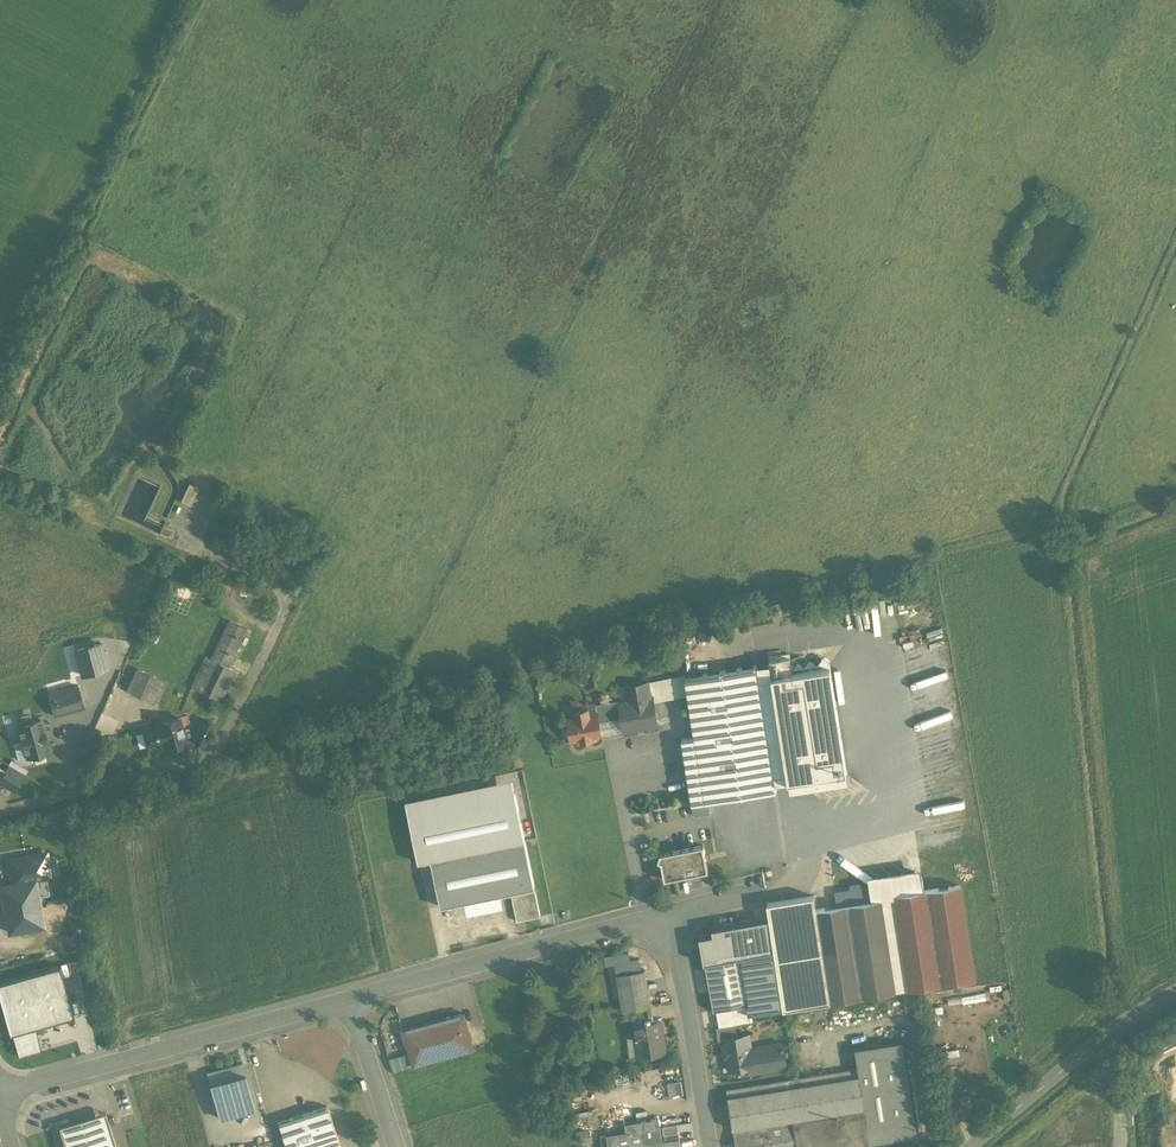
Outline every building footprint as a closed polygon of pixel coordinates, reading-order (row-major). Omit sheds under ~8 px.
[(189,482),(180,500),(190,505),(199,487),(189,482)] [(229,619),(210,658),(205,655),(191,685),(213,696),(228,666),(246,627),(229,619)] [(108,667),(100,641),(74,648),(81,674),(108,667)] [(789,655),(769,659),(771,674),(792,671),(789,655)] [(757,664),(685,676),(694,736),(682,738),(692,803),(776,790),(757,664)] [(792,671),(771,674),(788,780),(846,771),(830,665),(792,671)] [(228,666),(213,696),(224,701),(238,671),(228,666)] [(162,679),(136,667),(126,689),(152,701),(162,679)] [(648,682),(632,684),(635,700),(620,702),(619,699),(612,701),(615,719),(622,717),(625,730),(626,730),(626,729),(645,726),(646,726),(657,724),(652,696),(650,697),(648,682)] [(77,684),(48,692),(54,714),(83,706),(77,684)] [(612,700),(596,703),(599,722),(615,719),(612,701),(612,700)] [(176,707),(166,710),(168,715),(178,712),(176,707)] [(588,708),(575,710),(576,715),(568,717),(572,739),(581,738),(582,740),(592,738),(592,736),(601,734),(596,712),(589,713),(588,708)] [(179,717),(160,722),(160,723),(143,727),(147,744),(163,740),(165,747),(186,741),(179,717)] [(41,718),(18,724),(27,756),(33,754),(35,762),(46,759),(44,751),(50,749),(41,718)] [(214,723),(203,718),(192,739),(203,744),(214,723)] [(937,770),(961,761),(959,756),(935,765),(937,770)] [(10,764),(6,770),(0,766),(0,780),(14,789),(24,772),(10,764)] [(431,858),(525,839),(513,780),(405,801),(417,861),(431,858)] [(525,839),(431,858),(441,906),(511,891),(534,886),(525,839)] [(703,844),(659,853),(659,854),(658,860),(661,861),(664,879),(708,870),(703,844)] [(8,859),(12,883),(35,879),(38,896),(50,894),(47,876),(50,872),(47,856),(43,853),(8,859)] [(888,875),(882,883),(874,877),(869,885),(871,900),(881,899),(895,991),(909,988),(894,894),(924,889),(922,877),(914,871),(909,879),(901,873),(895,881),(888,875)] [(0,885),(9,931),(44,925),(38,896),(35,879),(12,883),(0,885)] [(924,889),(894,894),(909,988),(975,978),(960,884),(924,889)] [(534,886),(511,891),(517,920),(540,915),(534,886)] [(816,909),(814,895),(767,903),(774,949),(783,1008),(829,1001),(815,909),(816,909)] [(816,909),(815,909),(829,1001),(895,991),(881,899),(871,900),(816,909)] [(750,1003),(747,1003),(749,1014),(783,1008),(774,949),(741,956),(750,1003)] [(741,956),(705,962),(714,1008),(716,1008),(747,1003),(750,1003),(741,956)] [(0,981),(0,996),(10,1032),(12,1032),(35,1026),(74,1015),(59,965),(0,981)] [(645,969),(617,974),(622,1009),(630,1008),(647,1005),(651,1005),(645,969)] [(747,1003),(716,1008),(720,1027),(734,1024),(750,1022),(749,1014),(747,1003)] [(647,1005),(630,1008),(631,1018),(649,1015),(647,1005)] [(464,1012),(403,1029),(412,1064),(473,1048),(464,1012)] [(659,1020),(634,1024),(636,1037),(639,1055),(665,1051),(663,1036),(661,1036),(659,1020)] [(720,1027),(717,1027),(719,1041),(725,1040),(724,1038),(736,1036),(734,1024),(720,1027)] [(42,1050),(35,1026),(12,1032),(19,1057),(42,1050)] [(736,1036),(724,1038),(725,1040),(729,1070),(740,1068),(753,1065),(751,1048),(749,1034),(736,1036)] [(636,1037),(627,1038),(630,1057),(639,1055),(636,1037)] [(902,1040),(854,1048),(857,1067),(869,1142),(917,1135),(902,1040)] [(782,1043),(751,1048),(753,1065),(740,1068),(741,1073),(785,1066),(782,1043)] [(393,1069),(411,1065),(408,1052),(390,1056),(393,1069)] [(242,1063),(207,1072),(210,1082),(245,1073),(242,1063)] [(726,1088),(733,1129),(794,1119),(798,1146),(870,1146),(869,1142),(857,1067),(726,1088)] [(245,1073),(210,1082),(220,1118),(254,1108),(245,1073)] [(682,1080),(671,1081),(672,1093),(683,1092),(682,1080)] [(277,1121),(286,1146),(336,1146),(340,1146),(327,1105),(277,1121)] [(624,1122),(623,1117),(604,1120),(606,1134),(600,1135),(602,1146),(625,1146),(662,1141),(658,1117),(624,1122)] [(733,1129),(736,1146),(798,1146),(794,1119),(733,1129)] [(77,1135),(73,1122),(59,1126),(63,1139),(77,1135)] [(677,1123),(662,1125),(663,1134),(677,1131),(678,1131),(677,1131),(676,1124),(677,1124),(677,1123)] [(63,1139),(65,1146),(116,1146),(109,1125),(77,1135),(63,1139)] [(677,1131),(663,1134),(665,1141),(678,1138),(677,1131)] [(679,1138),(678,1138),(665,1141),(662,1141),(625,1146),(680,1146),(679,1138)]
